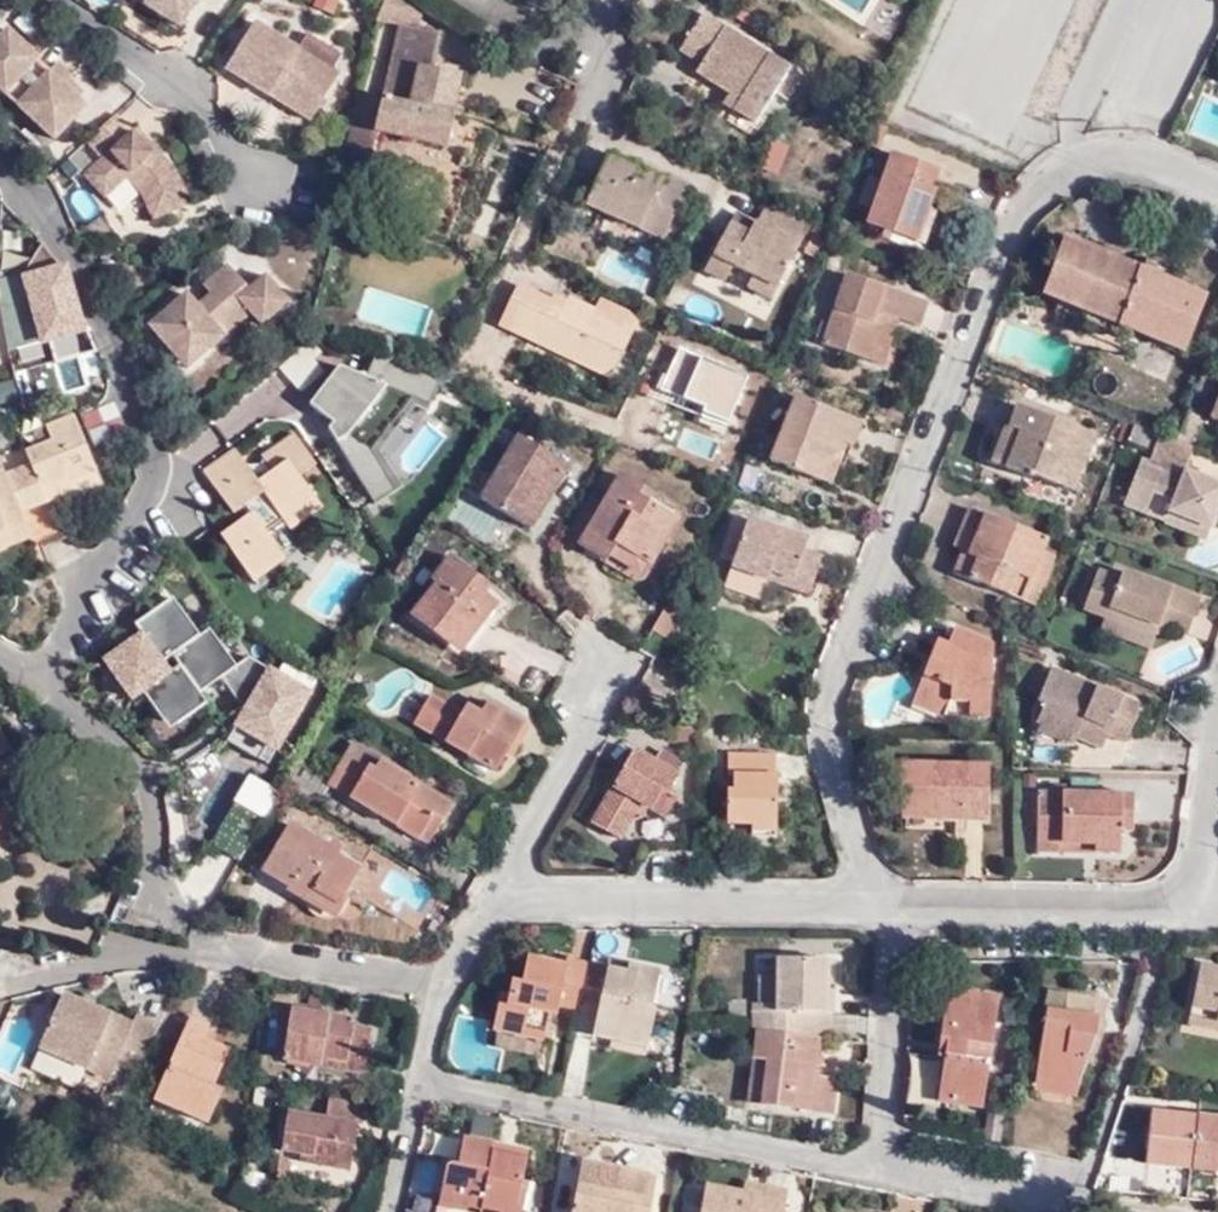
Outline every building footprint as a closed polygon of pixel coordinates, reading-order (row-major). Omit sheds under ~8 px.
[(147,7),(180,28),(199,0),(150,0),(147,7)] [(905,11),(889,0),(881,0),(865,24),(887,38),(905,11)] [(792,69),(708,14),(685,49),(704,62),(698,70),(742,98),(738,108),(759,122),(792,69)] [(398,23),(384,92),(452,106),(459,69),(430,63),(436,30),(398,23)] [(225,71),(268,97),(274,87),(315,114),(339,77),(256,26),(225,71)] [(9,29),(3,36),(10,41),(16,35),(9,29)] [(0,38),(0,87),(18,104),(50,73),(37,61),(39,56),(16,35),(10,41),(3,36),(0,38)] [(50,73),(18,104),(54,138),(84,109),(78,101),(64,86),(69,80),(72,76),(60,64),(50,73)] [(64,86),(78,101),(84,95),(69,80),(64,86)] [(274,87),(268,97),(310,123),(315,114),(274,87)] [(359,109),(358,116),(353,144),(373,148),(378,128),(444,141),(452,106),(384,92),(380,113),(359,109)] [(518,113),(502,107),(496,123),(513,129),(518,113)] [(357,108),(350,143),(353,144),(358,116),(359,109),(357,108)] [(132,133),(117,116),(91,141),(104,157),(85,175),(104,196),(126,177),(142,194),(153,218),(189,204),(172,169),(150,143),(146,147),(140,139),(143,136),(136,129),(132,133)] [(557,128),(539,121),(533,137),(551,144),(557,128)] [(766,136),(756,168),(778,175),(787,142),(766,136)] [(357,156),(347,203),(362,206),(373,148),(353,144),(352,150),(350,156),(357,156)] [(80,151),(71,160),(80,171),(90,162),(80,151)] [(353,156),(344,202),(347,203),(357,156),(350,156),(353,156)] [(930,214),(944,176),(896,159),(869,228),(892,237),(889,244),(924,258),(940,218),(930,214)] [(687,190),(662,180),(659,185),(640,177),(641,175),(609,161),(586,210),(665,242),(687,190)] [(659,185),(662,180),(643,172),(641,175),(640,177),(659,185)] [(779,289),(813,228),(770,204),(752,236),(745,231),(740,241),(727,236),(706,273),(727,285),(737,266),(755,276),(779,289)] [(740,241),(745,231),(733,224),(727,236),(740,241)] [(1185,350),(1209,294),(1067,235),(1044,292),(1185,350)] [(818,261),(826,245),(815,239),(806,256),(818,261)] [(91,325),(66,250),(0,272),(0,302),(23,371),(80,351),(74,331),(91,325)] [(245,311),(249,314),(261,327),(286,304),(264,278),(249,292),(227,267),(202,287),(210,296),(196,308),(192,312),(181,299),(149,327),(173,355),(194,338),(205,350),(222,337),(209,324),(223,313),(232,322),(245,311)] [(771,304),(779,289),(755,276),(746,290),(771,304)] [(848,280),(830,329),(822,349),(870,366),(887,321),(901,326),(921,333),(931,308),(848,280)] [(499,322),(611,375),(638,316),(599,298),(593,309),(567,296),(561,308),(551,304),(553,301),(550,300),(516,284),(499,322)] [(551,304),(561,308),(567,296),(554,291),(550,300),(553,301),(551,304)] [(192,312),(196,308),(186,295),(181,299),(192,312)] [(222,337),(249,314),(245,311),(232,322),(223,313),(209,324),(222,337)] [(884,371),(901,326),(887,321),(870,366),(884,371)] [(822,349),(830,329),(824,326),(816,347),(822,349)] [(469,330),(448,378),(447,380),(451,383),(473,331),(469,330)] [(184,368),(205,350),(194,338),(173,355),(184,368)] [(281,412),(300,404),(304,413),(340,460),(369,497),(377,500),(396,485),(379,441),(394,429),(399,412),(430,400),(437,376),(401,365),(396,383),(378,397),(384,376),(334,361),(311,378),(321,348),(306,343),(280,363),(272,390),(258,395),(222,423),(233,436),(241,433),(272,409),(281,412)] [(19,396),(12,378),(0,383),(0,403),(19,396)] [(767,462),(816,485),(829,455),(835,458),(840,448),(845,449),(850,452),(860,429),(796,399),(767,462)] [(91,411),(104,439),(124,429),(111,402),(91,411)] [(1021,408),(1012,430),(1023,434),(1008,470),(1033,479),(1034,477),(1079,494),(1098,438),(1021,408)] [(1193,437),(1202,414),(1193,409),(1184,433),(1193,437)] [(545,422),(527,414),(519,427),(537,437),(545,422)] [(20,518),(26,533),(31,547),(39,543),(34,530),(51,523),(44,514),(39,499),(67,488),(63,481),(94,468),(74,419),(46,430),(49,437),(19,450),(24,461),(2,470),(0,466),(0,526),(20,518)] [(1023,434),(1012,430),(1008,429),(994,465),(1008,470),(1023,434)] [(294,434),(260,456),(269,470),(254,480),(234,449),(201,472),(222,505),(217,509),(226,524),(216,533),(247,582),(283,559),(267,533),(282,523),(286,528),(319,508),(297,474),(313,464),(294,434)] [(566,464),(514,434),(477,498),(521,523),(533,501),(541,506),(566,464)] [(1199,449),(1179,441),(1165,437),(1155,460),(1189,473),(1199,449)] [(829,455),(816,485),(827,491),(845,449),(840,448),(835,458),(829,455)] [(1198,476),(1189,473),(1155,460),(1152,469),(1164,474),(1166,472),(1196,482),(1198,476)] [(1198,476),(1196,482),(1166,472),(1164,474),(1152,469),(1143,467),(1127,510),(1148,517),(1157,494),(1176,501),(1171,514),(1213,530),(1217,516),(1217,484),(1198,476)] [(69,495),(100,481),(94,468),(63,481),(67,488),(69,495)] [(620,547),(654,566),(680,522),(640,500),(645,491),(624,480),(585,549),(610,565),(620,547)] [(541,506),(533,501),(521,523),(529,527),(541,506)] [(973,508),(964,530),(973,534),(966,551),(957,574),(1026,601),(1046,550),(1049,539),(973,508)] [(747,518),(733,513),(725,535),(720,533),(711,554),(732,561),(747,518)] [(1209,541),(1213,530),(1171,514),(1168,525),(1209,541)] [(808,539),(748,517),(747,518),(732,561),(723,584),(760,598),(767,577),(770,569),(792,577),(789,585),(809,593),(822,555),(805,549),(808,539)] [(26,533),(20,518),(0,526),(0,544),(26,533)] [(39,543),(60,535),(51,523),(34,530),(39,543)] [(973,534),(964,530),(957,548),(966,551),(973,534)] [(643,586),(654,566),(620,547),(610,565),(609,568),(643,586)] [(1059,556),(1046,550),(1026,601),(1039,606),(1059,556)] [(472,618),(479,625),(499,600),(486,589),(487,588),(447,559),(430,581),(434,585),(409,618),(430,634),(434,628),(452,643),(472,618)] [(792,577),(770,569),(767,577),(789,585),(792,577)] [(1090,610),(1112,617),(1161,635),(1162,633),(1165,624),(1177,629),(1193,634),(1205,601),(1128,571),(1125,577),(1104,571),(1090,610)] [(670,595),(651,628),(655,630),(674,598),(675,597),(670,595)] [(674,598),(655,630),(666,636),(685,603),(680,600),(674,598)] [(170,656),(197,637),(170,599),(132,626),(139,635),(160,664),(170,656)] [(1161,635),(1112,617),(1108,631),(1155,648),(1161,635)] [(460,649),(479,625),(472,618),(452,643),(460,649)] [(1173,637),(1177,629),(1165,624),(1162,633),(1173,637)] [(994,642),(958,626),(951,642),(939,639),(915,704),(943,715),(990,718),(994,642)] [(177,666),(197,694),(218,679),(242,711),(266,670),(247,659),(234,668),(207,630),(197,637),(170,656),(177,666)] [(166,673),(160,664),(139,635),(103,662),(130,699),(140,692),(166,673)] [(177,666),(166,673),(140,692),(161,721),(176,724),(204,704),(197,694),(177,666)] [(1038,719),(1043,722),(1079,735),(1104,746),(1109,733),(1127,739),(1137,715),(1138,702),(1051,669),(1039,699),(1045,702),(1038,719)] [(242,711),(224,742),(265,766),(307,693),(266,670),(242,711)] [(504,751),(511,739),(516,742),(527,723),(481,697),(475,708),(464,703),(461,710),(449,703),(448,705),(429,693),(413,721),(495,768),(504,751)] [(1079,735),(1043,722),(1038,729),(1076,743),(1079,735)] [(701,729),(678,727),(678,742),(700,743),(701,729)] [(510,754),(516,742),(511,739),(504,751),(510,754)] [(329,782),(329,785),(348,797),(366,766),(373,769),(377,760),(350,744),(329,782)] [(675,790),(684,774),(642,749),(599,823),(626,839),(643,812),(649,815),(654,807),(672,817),(685,797),(675,790)] [(736,795),(730,796),(730,829),(754,830),(779,829),(779,791),(767,791),(767,780),(775,781),(774,760),(730,759),(730,781),(736,781),(736,795)] [(366,766),(348,797),(416,838),(431,816),(439,822),(450,805),(377,760),(373,769),(366,766)] [(906,811),(911,811),(946,812),(967,812),(967,816),(992,817),(990,761),(906,762),(906,811)] [(53,773),(0,791),(0,837),(66,815),(53,773)] [(779,781),(775,781),(767,780),(767,791),(779,791),(779,781)] [(1135,833),(1136,793),(1040,793),(1038,853),(1123,854),(1124,833),(1135,833)] [(261,819),(233,802),(209,844),(237,861),(261,819)] [(946,812),(911,811),(912,827),(946,826),(946,812)] [(115,812),(96,816),(100,833),(119,829),(115,812)] [(431,816),(416,838),(426,844),(439,822),(431,816)] [(316,887),(338,901),(358,868),(328,849),(331,844),(291,819),(261,868),(309,896),(316,887)] [(779,829),(754,830),(755,842),(778,841),(779,829)] [(333,910),(338,901),(316,887),(309,896),(333,910)] [(528,980),(533,956),(524,954),(518,978),(528,980)] [(563,1005),(585,1010),(588,995),(595,963),(574,958),(571,965),(533,956),(528,980),(518,978),(516,978),(514,991),(506,991),(498,1026),(503,1028),(544,1037),(549,1038),(555,1010),(562,1011),(563,1005)] [(823,1035),(833,1036),(834,1010),(829,1010),(830,991),(829,959),(780,958),(779,1002),(762,1002),(756,1002),(756,1027),(762,1028),(823,1035)] [(763,958),(762,1002),(779,1002),(780,958),(763,958)] [(616,960),(614,967),(635,972),(636,965),(616,960)] [(614,967),(595,963),(588,995),(658,1010),(668,972),(636,965),(635,972),(614,967)] [(1201,963),(1191,1010),(1217,1016),(1217,966),(1201,963)] [(1051,990),(1037,1077),(1079,1084),(1100,1031),(1093,1029),(1096,1017),(1104,1019),(1111,999),(1051,990)] [(979,1108),(999,1001),(946,992),(936,1054),(943,1057),(936,1099),(979,1108)] [(155,1025),(132,1015),(128,1023),(60,994),(38,1047),(107,1077),(115,1062),(135,1071),(155,1025)] [(585,1010),(581,1027),(599,1032),(598,1035),(617,1039),(652,1046),(661,1010),(658,1010),(588,995),(585,1010)] [(280,1057),(318,1065),(319,1057),(341,1061),(340,1068),(359,1071),(364,1038),(347,1035),(349,1019),(288,1009),(280,1057)] [(1191,1010),(1189,1018),(1217,1024),(1217,1016),(1191,1010)] [(188,1100),(211,1112),(223,1086),(216,1083),(232,1047),(209,1036),(214,1025),(194,1015),(157,1095),(184,1108),(188,1100)] [(1100,1031),(1104,1019),(1096,1017),(1093,1029),(1100,1031)] [(539,1052),(544,1037),(503,1028),(500,1043),(539,1052)] [(820,1073),(823,1035),(762,1028),(759,1053),(773,1054),(768,1101),(835,1109),(838,1073),(820,1073)] [(652,1046),(617,1039),(616,1047),(651,1053),(652,1046)] [(755,1099),(768,1101),(773,1054),(759,1053),(755,1099)] [(319,1057),(318,1065),(340,1068),(341,1061),(319,1057)] [(1079,1084),(1037,1077),(1035,1089),(1074,1095),(1079,1084)] [(282,1092),(262,1090),(262,1099),(282,1101),(282,1092)] [(354,1123),(358,1099),(327,1094),(324,1119),(285,1113),(280,1152),(310,1157),(310,1163),(349,1169),(357,1124),(354,1123)] [(207,1120),(211,1112),(188,1100),(184,1108),(207,1120)] [(1151,1108),(1146,1161),(1217,1170),(1217,1116),(1151,1108)] [(443,1201),(482,1210),(489,1211),(525,1211),(529,1191),(525,1190),(534,1150),(472,1135),(465,1161),(456,1159),(452,1165),(443,1201)] [(653,1172),(585,1160),(574,1211),(653,1211),(655,1197),(649,1196),(653,1172)] [(746,1191),(789,1199),(791,1186),(748,1178),(746,1191)] [(789,1199),(746,1191),(709,1184),(704,1211),(787,1211),(789,1199)] [(443,1201),(440,1211),(482,1211),(482,1210),(443,1201)]
